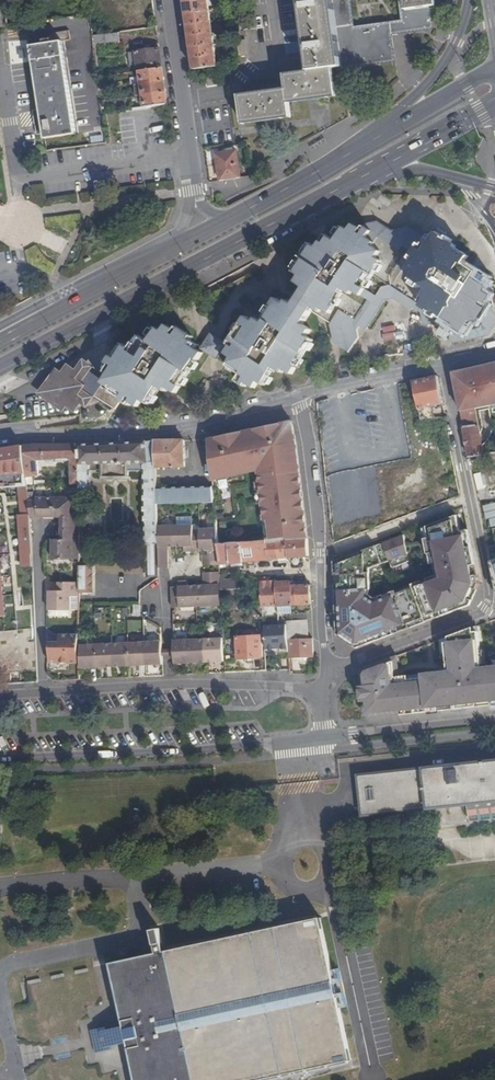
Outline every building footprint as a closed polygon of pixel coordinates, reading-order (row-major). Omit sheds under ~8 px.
[(186,12),(209,9),(208,0),(196,0),(185,2),(186,12)] [(245,123),(290,118),(289,101),(336,95),(332,68),(341,67),(341,59),(384,53),(389,52),(386,29),(350,33),(345,0),(301,0),(310,72),(285,75),(287,90),(241,95),(243,111),(245,123)] [(341,67),(396,60),(393,34),(434,29),(430,6),(428,7),(431,24),(408,26),(404,0),(399,0),(401,20),(354,27),(351,0),(345,0),(350,33),(386,29),(389,52),(384,53),(341,59),(341,67)] [(408,26),(431,24),(428,7),(430,6),(430,0),(404,0),(408,26)] [(122,32),(147,28),(143,6),(119,10),(122,32)] [(186,12),(188,24),(211,21),(209,9),(186,12)] [(188,24),(189,35),(212,32),(211,21),(188,24)] [(69,29),(49,31),(50,38),(42,38),(43,43),(30,44),(38,109),(32,109),(34,136),(42,135),(42,139),(73,135),(63,40),(70,39),(69,29)] [(189,35),(191,46),(214,43),(212,32),(189,35)] [(111,34),(94,36),(95,44),(112,41),(111,34)] [(191,46),(192,58),(216,54),(214,43),(191,46)] [(163,67),(160,48),(129,53),(131,66),(139,65),(139,71),(141,71),(163,67)] [(192,58),(194,69),(217,66),(216,54),(192,58)] [(163,67),(141,71),(143,85),(136,86),(137,95),(144,94),(146,107),(168,103),(163,67)] [(218,74),(206,76),(207,86),(219,85),(218,74)] [(220,180),(241,177),(237,151),(217,154),(220,180)] [(494,329),(494,305),(490,294),(485,303),(489,305),(487,309),(490,310),(491,314),(493,313),(493,324),(481,329),(460,333),(457,325),(437,313),(430,315),(428,309),(401,292),(395,293),(390,278),(393,278),(396,273),(396,269),(399,269),(406,258),(405,256),(408,255),(410,252),(410,247),(416,245),(424,234),(436,231),(422,229),(414,225),(395,231),(381,221),(365,223),(364,225),(373,230),(377,231),(388,238),(401,234),(404,243),(401,243),(398,249),(398,252),(395,253),(389,262),(390,265),(387,265),(384,272),(384,273),(382,274),(380,278),(381,286),(383,287),(382,289),(383,294),(380,294),(365,317),(363,318),(364,321),(367,324),(382,301),(392,298),(405,307),(407,305),(417,311),(422,321),(432,319),(442,325),(446,344),(485,335),(494,329)] [(236,380),(244,386),(247,383),(250,385),(255,388),(259,381),(264,383),(274,366),(282,371),(285,367),(292,373),(297,366),(294,364),(310,338),(307,335),(311,328),(303,322),(311,310),(317,313),(320,310),(332,318),(330,322),(334,341),(349,350),(359,334),(359,329),(364,321),(363,318),(365,317),(380,294),(383,294),(382,289),(383,287),(381,286),(380,278),(382,274),(384,273),(384,272),(387,265),(390,265),(389,262),(395,253),(398,252),(398,249),(401,243),(404,243),(401,234),(388,238),(377,231),(373,230),(364,225),(362,228),(354,222),(350,228),(346,225),(336,239),(335,237),(330,244),(322,239),(318,246),(313,243),(307,253),(308,254),(298,272),(302,274),(298,281),(305,286),(303,290),(307,293),(299,303),(296,301),(294,303),(288,299),(286,302),(277,296),(272,304),(274,305),(261,324),(247,315),(242,322),(244,324),(236,337),(233,335),(228,343),(231,345),(226,353),(232,357),(229,362),(243,370),(236,380)] [(444,236),(436,231),(424,234),(416,245),(410,247),(410,252),(408,255),(405,256),(406,258),(399,269),(396,269),(396,273),(393,278),(390,278),(395,293),(401,292),(428,309),(430,315),(437,313),(457,325),(460,333),(481,329),(493,324),(493,313),(491,314),(490,310),(487,309),(489,305),(485,303),(490,294),(491,292),(485,288),(486,287),(472,278),(474,277),(467,273),(471,266),(464,261),(469,255),(461,251),(458,255),(453,252),(456,247),(443,238),(444,236)] [(102,400),(114,407),(117,407),(122,398),(130,402),(132,399),(139,404),(142,404),(145,398),(150,401),(163,381),(179,391),(183,385),(181,383),(197,357),(200,358),(203,351),(195,346),(197,342),(191,338),(193,335),(178,326),(176,329),(168,324),(164,331),(160,328),(152,340),(145,337),(141,342),(138,341),(133,347),(128,344),(121,353),(122,355),(120,358),(113,354),(108,359),(113,363),(107,371),(110,373),(104,382),(95,396),(102,400)] [(216,337),(211,334),(204,346),(216,353),(224,342),(216,337)] [(86,409),(95,396),(104,382),(91,373),(94,368),(83,360),(76,370),(67,365),(61,373),(56,369),(37,396),(63,414),(67,408),(75,414),(81,406),(86,409)] [(486,365),(494,403),(494,402),(494,362),(486,365)] [(486,365),(453,373),(471,457),(481,455),(476,424),(478,424),(475,407),(494,403),(486,365)] [(438,376),(414,382),(418,405),(420,412),(421,420),(434,417),(432,406),(443,404),(438,376)] [(308,537),(296,444),(291,422),(208,440),(212,481),(258,472),(266,540),(277,539),(286,539),(286,541),(308,537)] [(184,440),(155,441),(155,467),(184,465),(184,440)] [(155,467),(155,441),(78,443),(79,463),(104,462),(104,470),(104,477),(128,476),(128,470),(128,462),(143,462),(143,469),(144,505),(143,505),(143,512),(144,513),(144,524),(145,525),(146,542),(146,544),(147,571),(158,570),(157,526),(156,504),(156,487),(155,467)] [(36,444),(22,446),(25,477),(39,474),(38,460),(70,457),(71,483),(79,483),(79,463),(78,443),(36,444)] [(0,449),(0,471),(21,470),(22,478),(17,478),(21,509),(19,510),(22,550),(23,550),(23,553),(33,553),(32,535),(31,519),(28,500),(27,489),(25,477),(22,446),(0,449)] [(104,462),(79,463),(79,483),(79,488),(79,497),(90,497),(89,471),(104,470),(104,462)] [(212,486),(156,487),(156,504),(174,504),(199,503),(214,504),(212,486)] [(28,500),(31,519),(61,519),(64,519),(64,542),(61,542),(52,541),(52,562),(79,561),(79,509),(73,509),(72,497),(36,497),(36,500),(28,500)] [(479,588),(464,519),(457,521),(454,510),(428,520),(438,562),(372,588),(369,564),(386,557),(389,566),(410,559),(401,530),(333,557),(337,632),(359,647),(472,605),(479,588)] [(175,526),(175,549),(184,549),(184,554),(201,553),(199,531),(192,531),(191,525),(175,526)] [(157,526),(158,570),(168,569),(168,558),(169,549),(175,549),(175,526),(157,526)] [(199,531),(201,553),(210,553),(210,558),(203,558),(204,567),(220,567),(219,565),(218,544),(216,529),(200,530),(199,531)] [(308,555),(308,537),(286,541),(288,558),(308,555)] [(266,540),(250,541),(240,542),(242,562),(279,558),(277,539),(266,540)] [(277,539),(279,558),(288,558),(286,541),(286,539),(277,539)] [(229,543),(231,563),(242,562),(240,542),(229,543)] [(218,544),(219,565),(231,563),(229,543),(218,544)] [(92,561),(79,561),(79,583),(79,591),(92,591),(92,561)] [(221,580),(220,574),(204,574),(204,579),(204,586),(196,586),(197,607),(214,606),(214,585),(221,585),(221,580)] [(237,580),(221,580),(221,585),(221,589),(237,588),(237,580)] [(277,605),(276,582),(276,581),(266,581),(260,582),(262,606),(277,605)] [(197,607),(196,586),(189,587),(189,582),(179,582),(179,588),(172,589),(172,608),(197,607)] [(311,604),(309,585),(290,585),(290,582),(276,582),(277,605),(291,605),(311,604)] [(79,591),(79,583),(62,583),(62,592),(58,592),(49,593),(49,612),(70,612),(70,611),(70,597),(79,597),(79,591)] [(79,605),(79,597),(70,597),(70,611),(79,611),(79,605)] [(290,611),(291,605),(277,605),(278,624),(282,624),(281,611),(290,611)] [(286,621),(306,620),(305,613),(286,613),(286,621)] [(287,639),(308,638),(306,620),(286,621),(286,624),(287,639)] [(263,626),(264,650),(280,649),(280,652),(288,652),(287,639),(286,624),(282,624),(278,624),(263,626)] [(484,671),(484,667),(480,631),(475,631),(475,627),(450,637),(451,646),(447,646),(450,671),(450,675),(442,676),(441,672),(425,674),(425,678),(410,679),(410,675),(401,676),(399,656),(366,668),(362,674),(363,687),(362,687),(364,701),(365,701),(366,714),(370,717),(494,704),(494,670),(484,671)] [(35,671),(33,630),(0,631),(0,672),(35,671)] [(261,657),(260,635),(253,636),(253,633),(245,633),(245,636),(237,636),(238,658),(261,657)] [(79,644),(79,635),(59,635),(59,643),(49,644),(49,664),(79,663),(79,644)] [(288,658),(313,658),(313,639),(308,638),(287,639),(288,652),(288,658)] [(191,640),(191,662),(208,662),(207,639),(191,640)] [(207,639),(208,662),(225,661),(224,639),(207,639)] [(173,640),(174,663),(191,662),(191,640),(173,640)] [(128,642),(129,665),(146,664),(144,641),(128,642)] [(144,641),(146,664),(162,664),(161,641),(144,641)] [(128,642),(112,643),(113,666),(129,665),(128,642)] [(79,663),(79,667),(97,667),(96,643),(79,644),(79,663)] [(112,643),(96,643),(97,667),(113,666),(112,643)] [(358,776),(363,816),(467,805),(469,822),(494,819),(494,762),(358,776)] [(136,1079),(269,1079),(353,1061),(321,919),(111,965),(124,1028),(108,1031),(107,1029),(91,1032),(96,1056),(112,1053),(112,1049),(129,1046),(136,1079)] [(163,945),(160,930),(151,932),(155,947),(163,945)]
